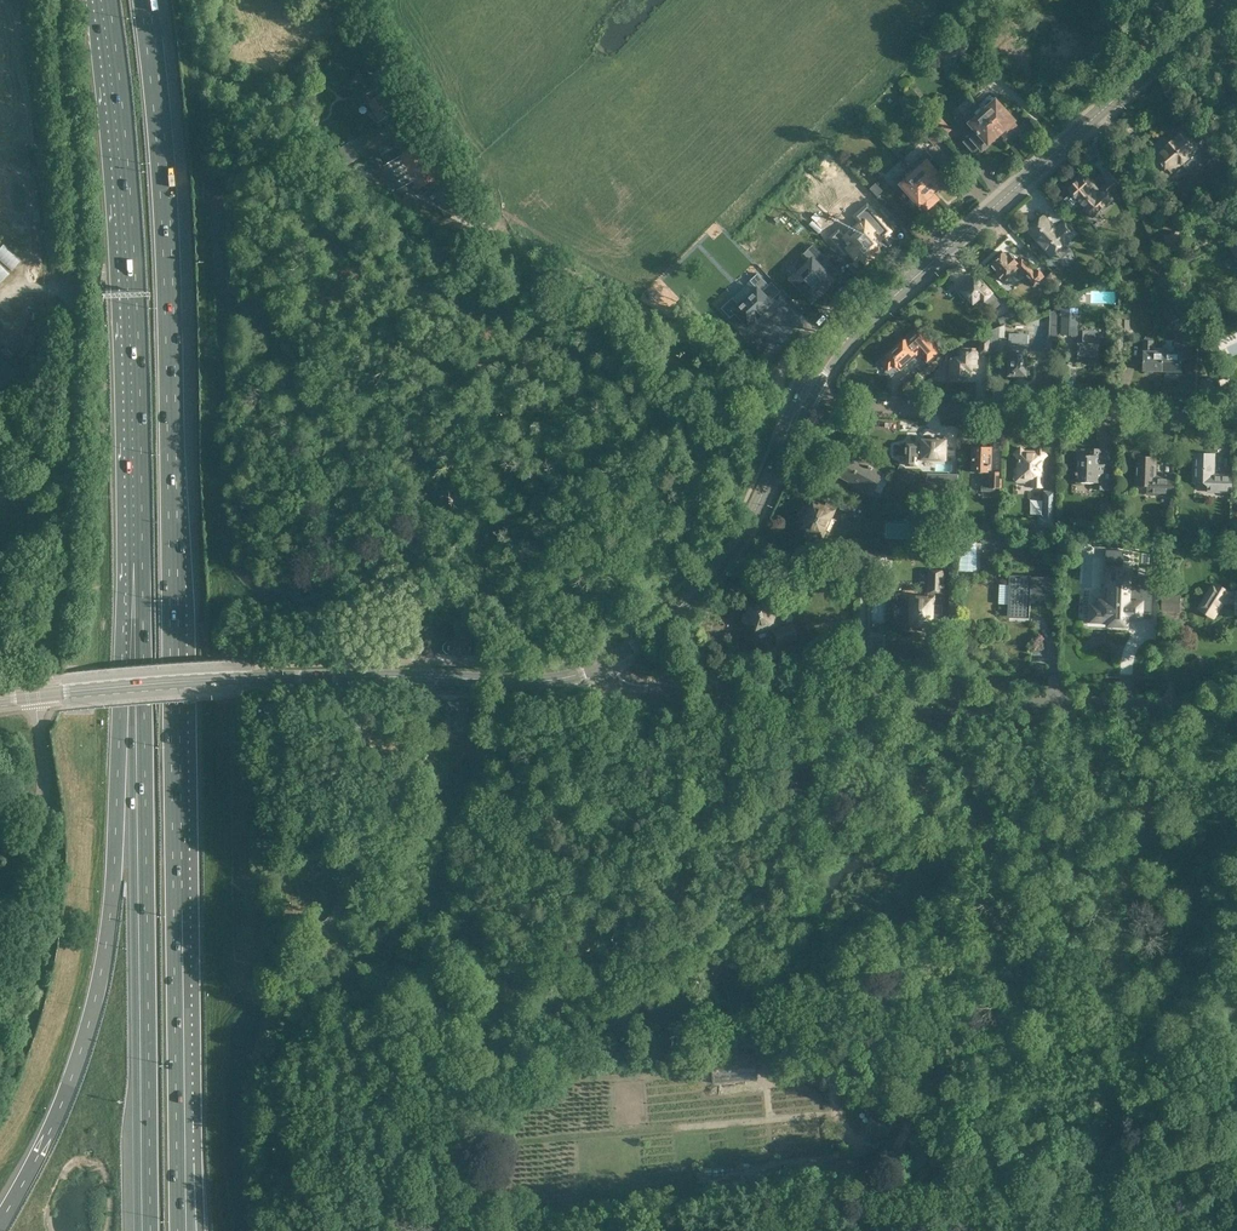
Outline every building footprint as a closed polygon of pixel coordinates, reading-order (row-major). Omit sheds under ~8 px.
[(308,49),(314,60),(320,57),(315,46),(308,49)] [(918,98),(923,94),(916,86),(911,90),(918,98)] [(387,97),(385,94),(381,87),(364,96),(368,103),(370,102),(375,111),(373,112),(378,122),(397,111),(389,96),(387,97)] [(927,100),(923,96),(916,102),(919,106),(927,100)] [(1014,120),(995,101),(983,113),(1001,133),(1002,134),(1005,132),(1010,136),(1019,128),(1013,121),(1014,120)] [(976,106),(964,117),(975,132),(964,142),(976,154),(980,150),(982,151),(1001,133),(983,113),(976,106)] [(952,128),(940,115),(932,122),(943,135),(952,128)] [(943,137),(934,126),(925,134),(934,145),(943,137)] [(1172,172),(1207,142),(1200,135),(1194,141),(1185,130),(1157,155),(1161,160),(1159,161),(1162,164),(1161,164),(1163,167),(1164,166),(1166,169),(1168,167),(1172,172)] [(358,158),(349,144),(338,151),(347,165),(358,158)] [(933,193),(945,182),(927,162),(933,157),(926,149),(908,165),(909,167),(933,193)] [(933,193),(909,167),(893,181),(899,188),(902,185),(920,205),(921,204),(927,210),(936,201),(932,197),(935,195),(933,193)] [(1077,182),(1069,189),(1072,194),(1066,199),(1074,208),(1080,203),(1087,210),(1087,212),(1087,213),(1089,215),(1090,215),(1091,216),(1092,215),(1092,216),(1101,209),(1103,211),(1113,202),(1111,200),(1113,198),(1108,192),(1113,187),(1114,188),(1125,178),(1115,167),(1104,176),(1109,183),(1099,191),(1087,177),(1085,179),(1084,179),(1083,179),(1081,177),(1076,181),(1077,182)] [(877,184),(871,189),(878,197),(884,191),(877,184)] [(1183,193),(1180,200),(1186,202),(1189,196),(1183,193)] [(895,227),(867,198),(856,208),(860,212),(845,226),(852,233),(845,240),(857,253),(861,249),(872,262),(884,250),(881,247),(891,237),(888,234),(895,227)] [(1043,215),(1027,230),(1052,257),(1055,253),(1059,258),(1061,258),(1068,252),(1068,249),(1064,245),(1068,242),(1067,241),(1076,233),(1064,220),(1055,228),(1043,215)] [(1165,236),(1167,252),(1184,250),(1182,234),(1165,236)] [(806,257),(786,276),(808,299),(831,278),(826,273),(832,267),(805,240),(797,247),(806,257)] [(22,259),(2,241),(0,243),(0,283),(22,259)] [(1003,252),(990,264),(997,272),(996,273),(1003,281),(1018,268),(1033,285),(1044,275),(1038,269),(1034,273),(1021,259),(1021,258),(1020,257),(1016,261),(1011,255),(1008,257),(1003,252)] [(750,268),(707,316),(717,324),(722,319),(741,337),(766,310),(748,294),(762,279),(750,268)] [(1051,271),(1045,277),(1055,288),(1061,282),(1051,271)] [(1001,303),(993,293),(977,276),(958,293),(964,299),(967,297),(973,304),(981,297),(993,310),(1001,303)] [(1178,293),(1173,295),(1179,310),(1184,308),(1178,293)] [(1078,308),(1060,307),(1060,316),(1062,316),(1062,335),(1077,336),(1078,308)] [(1130,336),(1130,320),(1122,320),(1121,336),(1130,336)] [(1099,332),(1079,332),(1078,363),(1088,363),(1089,365),(1095,366),(1096,363),(1099,363),(1099,332)] [(1011,334),(1010,374),(1026,375),(1026,373),(1030,373),(1030,366),(1026,366),(1027,335),(1011,334)] [(1165,348),(1164,370),(1182,371),(1182,357),(1193,357),(1194,334),(1175,334),(1175,345),(1165,345),(1165,348)] [(932,357),(938,351),(924,335),(918,341),(932,357)] [(1152,335),(1148,335),(1147,335),(1145,338),(1144,370),(1164,370),(1165,348),(1153,347),(1154,339),(1152,335)] [(999,347),(1000,337),(992,337),(992,347),(999,347)] [(901,367),(921,349),(916,343),(912,346),(906,339),(887,356),(888,357),(883,361),(883,364),(886,367),(891,368),(897,362),(901,367)] [(990,352),(990,339),(981,339),(981,352),(990,352)] [(1216,340),(1208,344),(1217,363),(1225,359),(1216,340)] [(977,368),(978,351),(973,351),(973,348),(963,347),(962,358),(952,358),(951,377),(967,378),(967,369),(973,369),(973,368),(977,368)] [(920,376),(925,381),(931,375),(927,371),(920,376)] [(953,458),(953,454),(953,446),(945,445),(945,440),(922,439),(921,458),(938,459),(937,485),(957,485),(957,463),(950,463),(950,458),(953,458)] [(1002,487),(1002,471),(990,471),(990,447),(973,446),(973,472),(985,472),(985,479),(989,479),(989,487),(1002,487)] [(1021,448),(1015,454),(1020,459),(1019,466),(1016,469),(1015,478),(1018,481),(1033,482),(1033,486),(1042,487),(1043,459),(1047,455),(1041,449),(1037,453),(1026,452),(1021,448)] [(1101,454),(1101,449),(1090,448),(1089,454),(1079,454),(1078,481),(1097,481),(1097,489),(1105,489),(1105,488),(1112,488),(1112,479),(1105,479),(1105,467),(1098,467),(1098,454),(1101,454)] [(1233,473),(1214,473),(1214,453),(1196,453),(1195,481),(1214,481),(1214,490),(1233,490),(1233,473)] [(884,473),(851,455),(840,475),(850,481),(850,482),(872,495),(884,473)] [(1173,495),(1174,478),(1155,477),(1156,457),(1137,456),(1136,485),(1148,485),(1148,494),(1173,495)] [(914,474),(900,467),(896,475),(910,483),(914,474)] [(1055,492),(1046,491),(1045,517),(1040,516),(1039,530),(1054,531),(1055,492)] [(865,508),(844,499),(840,508),(861,518),(865,508)] [(814,543),(819,545),(826,528),(830,530),(836,517),(832,516),(836,505),(832,503),(829,508),(813,500),(809,508),(805,506),(801,508),(798,514),(800,518),(804,520),(801,528),(817,535),(814,543)] [(1114,504),(1104,503),(1103,516),(1113,516),(1114,504)] [(944,508),(943,520),(953,521),(953,508),(944,508)] [(874,572),(875,551),(862,551),(861,571),(874,572)] [(1185,559),(1188,584),(1200,582),(1198,564),(1197,564),(1197,558),(1185,559)] [(902,606),(901,613),(906,617),(910,617),(909,625),(927,625),(927,631),(933,631),(933,617),(942,618),(942,604),(934,604),(935,590),(943,591),(943,571),(929,570),(928,596),(911,595),(910,603),(908,603),(902,606)] [(1106,607),(1092,606),(1092,622),(1117,624),(1117,619),(1143,620),(1143,607),(1125,604),(1125,571),(1104,570),(1106,607)] [(1009,574),(1008,616),(1029,617),(1029,614),(1030,614),(1031,596),(1052,596),(1053,577),(1032,576),(1032,575),(1009,574)] [(1228,592),(1227,591),(1215,584),(1201,606),(1213,614),(1223,598),(1236,599),(1236,612),(1236,593),(1228,592)] [(769,602),(766,592),(760,594),(762,598),(745,604),(748,612),(744,613),(742,618),(744,624),(748,626),(753,625),(755,633),(772,626),(778,644),(797,637),(793,625),(779,629),(775,616),(782,614),(777,600),(769,602)] [(1184,607),(1185,598),(1179,597),(1179,595),(1162,595),(1161,609),(1178,610),(1178,606),(1184,607)] [(449,654),(471,655),(471,641),(472,631),(471,631),(472,623),(461,623),(461,633),(462,633),(462,641),(450,641),(447,641),(444,644),(444,649),(447,652),(449,652),(449,654)] [(756,1064),(712,1067),(714,1083),(757,1080),(756,1064)] [(885,1138),(895,1116),(875,1107),(866,1129),(867,1130),(867,1131),(872,1133),(872,1132),(885,1138)] [(906,1152),(915,1130),(904,1125),(894,1147),(906,1152)]
